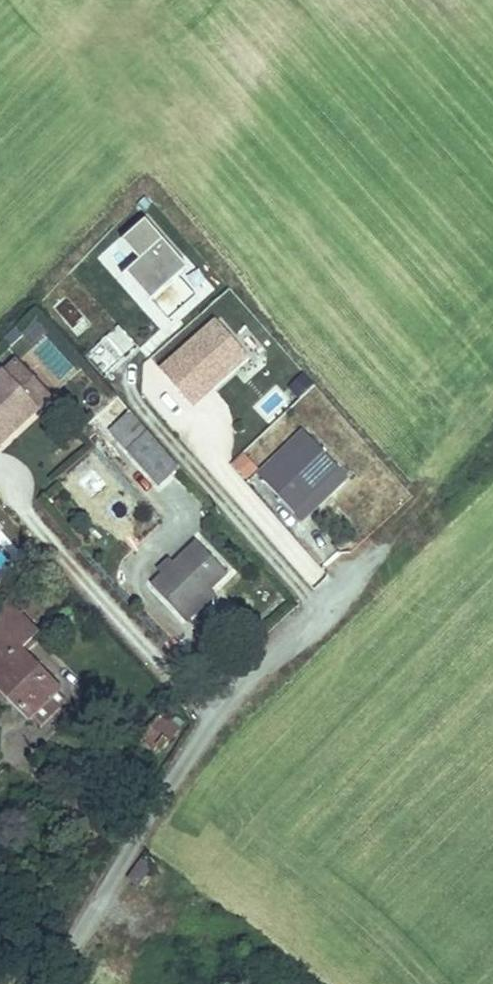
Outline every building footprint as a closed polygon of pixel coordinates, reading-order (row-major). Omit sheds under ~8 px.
[(180,278),(189,269),(147,222),(124,242),(141,262),(127,274),(167,318),(173,312),(177,316),(197,297),(180,278)] [(152,302),(127,274),(124,277),(149,305),(152,302)] [(177,316),(173,312),(167,318),(170,322),(177,316)] [(193,407),(249,357),(217,321),(161,370),(193,407)] [(18,361),(5,373),(39,409),(52,398),(18,361)] [(16,431),(13,427),(20,420),(24,424),(39,409),(5,373),(0,378),(0,446),(16,431)] [(158,486),(179,468),(117,397),(97,416),(158,486)] [(16,431),(24,424),(20,420),(13,427),(16,431)] [(263,480),(309,436),(304,432),(258,475),(263,480)] [(294,513),(340,469),(309,436),(263,480),(294,513)] [(232,463),(246,478),(258,467),(244,452),(232,463)] [(349,478),(340,469),(294,513),(302,522),(349,478)] [(152,586),(182,617),(211,589),(228,574),(198,542),(175,564),(163,575),(152,586)] [(163,575),(175,564),(169,558),(157,570),(163,575)] [(211,589),(182,617),(188,624),(218,596),(211,589)] [(31,717),(57,691),(59,690),(21,652),(39,634),(8,602),(0,610),(0,688),(3,691),(30,718),(31,717)] [(3,691),(0,694),(0,698),(6,705),(11,700),(3,691)] [(40,726),(66,700),(57,691),(31,717),(40,726)] [(161,714),(146,733),(143,736),(158,748),(163,752),(180,731),(161,714)] [(155,751),(158,748),(143,736),(140,739),(155,751)]
